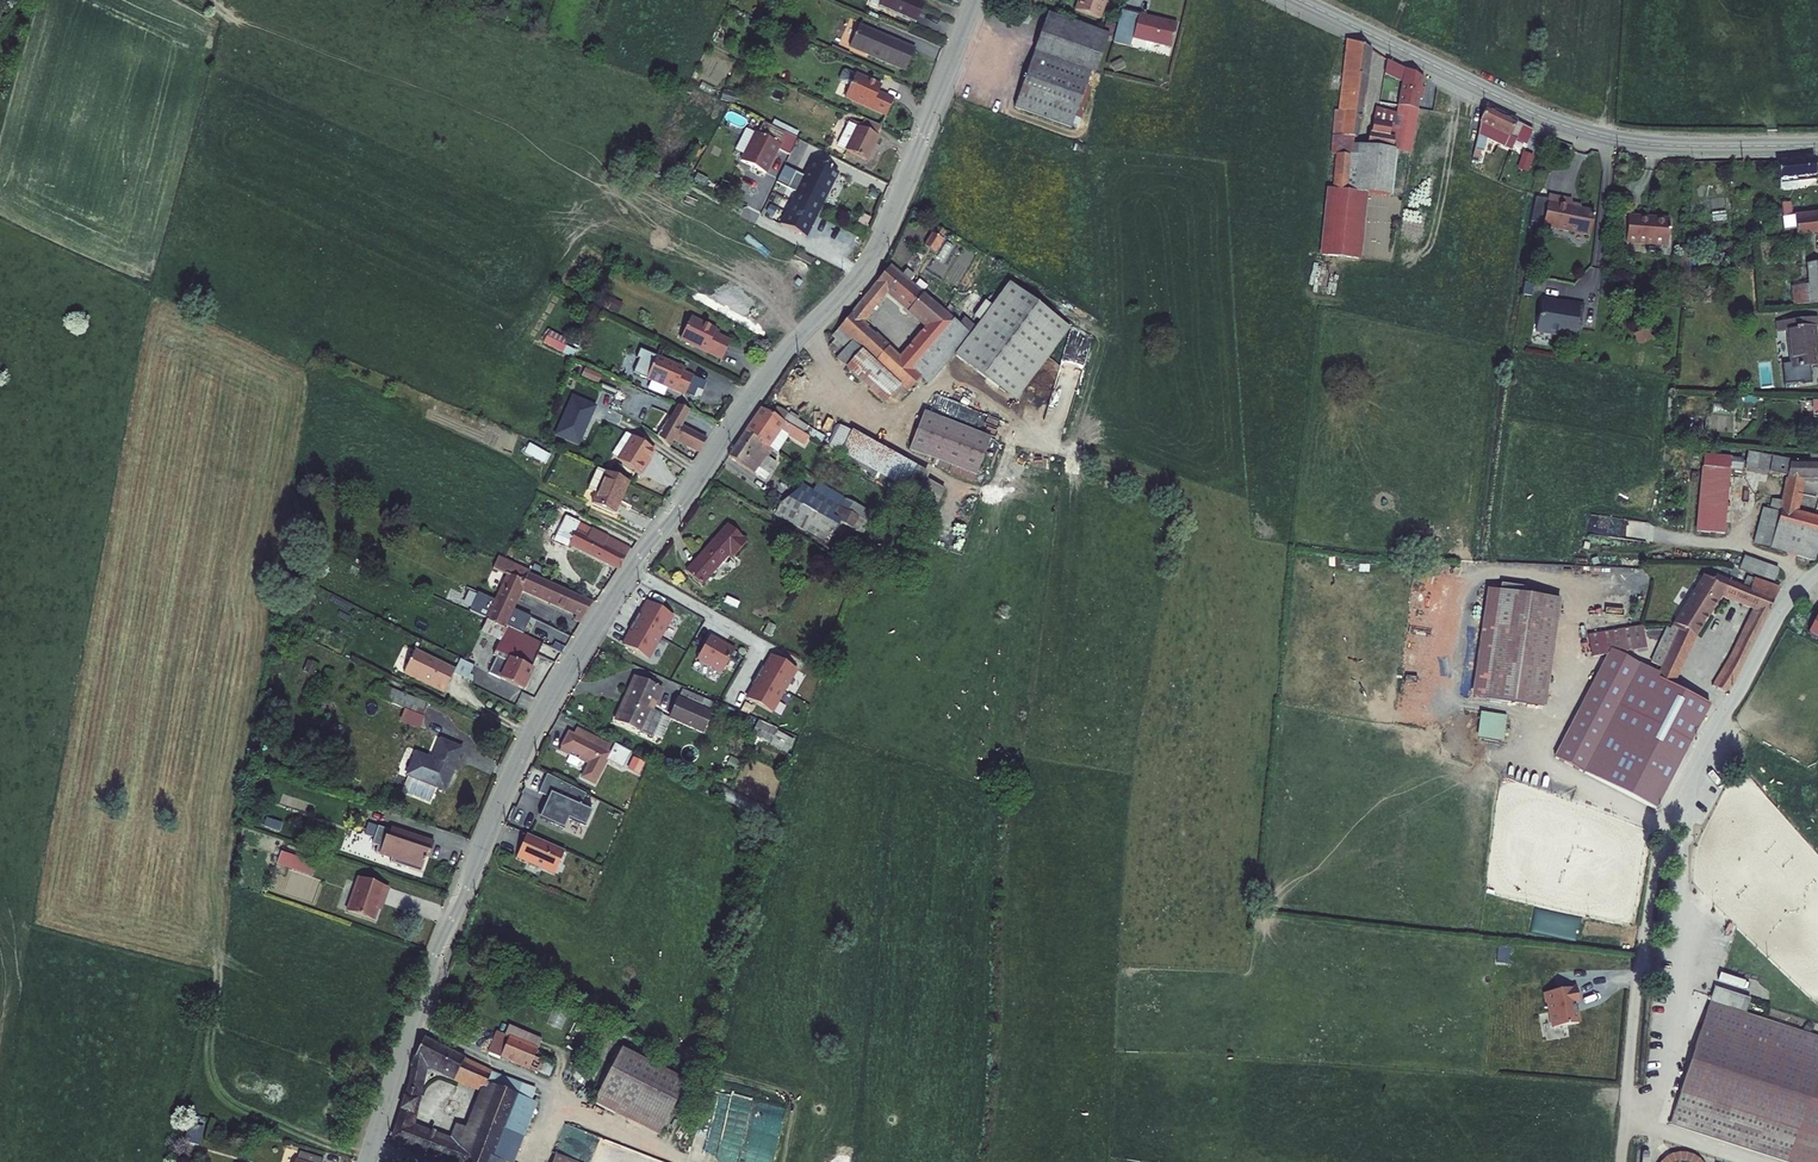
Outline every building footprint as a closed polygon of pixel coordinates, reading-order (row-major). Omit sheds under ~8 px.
[(925,1),(923,0),(876,0),(875,3),(917,21),(925,1)] [(1081,6),(1106,15),(1111,0),(1083,0),(1081,6)] [(1118,29),(1135,34),(1138,25),(1144,3),(1134,0),(1126,0),(1118,29)] [(1144,3),(1138,25),(1175,35),(1181,12),(1144,3)] [(1051,9),(1019,105),(1077,125),(1098,65),(1102,66),(1114,30),(1051,9)] [(911,71),(920,52),(905,46),(906,43),(865,25),(855,46),(911,71)] [(1336,155),(1333,191),(1327,190),(1320,258),(1358,263),(1365,194),(1392,197),(1398,153),(1369,147),(1361,146),(1370,57),(1345,45),(1339,113),(1334,112),(1330,155),(1336,155)] [(1371,129),(1369,147),(1398,153),(1409,155),(1422,81),(1383,63),(1382,74),(1402,82),(1397,116),(1374,113),(1370,123),(1371,129)] [(868,80),(856,102),(897,123),(905,107),(889,99),(892,92),(868,80)] [(1492,118),(1481,164),(1488,168),(1497,137),(1523,148),(1526,137),(1537,142),(1542,128),(1526,120),(1496,108),(1492,118)] [(848,150),(848,151),(875,165),(886,141),(885,140),(870,133),(872,130),(868,128),(858,123),(856,128),(858,130),(848,150)] [(870,123),(868,128),(872,130),(870,133),(885,140),(889,132),(870,123)] [(848,150),(858,130),(856,128),(850,126),(840,146),(848,150)] [(770,173),(785,145),(761,132),(746,160),(770,173)] [(1528,172),(1533,156),(1522,152),(1517,168),(1528,172)] [(1791,178),(1817,176),(1817,156),(1789,159),(1791,178)] [(843,173),(818,160),(809,175),(800,170),(791,187),(800,192),(826,205),(843,173)] [(1698,197),(1723,192),(1722,182),(1696,186),(1698,197)] [(1557,191),(1553,224),(1601,230),(1604,205),(1581,202),(1582,194),(1557,191)] [(808,236),(826,205),(800,192),(783,223),(808,236)] [(1798,238),(1817,235),(1817,218),(1797,221),(1795,204),(1782,205),(1784,218),(1777,219),(1778,226),(1784,225),(1785,232),(1798,231),(1798,238)] [(1640,210),(1637,237),(1679,241),(1681,218),(1660,216),(1661,212),(1640,210)] [(938,237),(931,249),(944,257),(951,245),(938,237)] [(869,305),(841,340),(844,343),(853,351),(860,344),(916,394),(929,378),(939,386),(969,350),(980,337),(898,270),(876,296),(888,306),(898,295),(936,326),(907,359),(874,329),(877,326),(873,322),(880,315),(869,305)] [(1084,329),(1027,281),(980,337),(969,350),(1026,398),(1084,329)] [(1567,297),(1555,295),(1552,313),(1549,314),(1547,327),(1571,332),(1570,333),(1583,335),(1586,333),(1588,319),(1591,320),(1594,302),(1576,299),(1576,301),(1566,300),(1567,297)] [(869,305),(880,315),(888,306),(876,296),(869,305)] [(1803,367),(1817,366),(1817,318),(1788,320),(1789,331),(1800,330),(1803,367)] [(726,364),(736,346),(723,339),(725,336),(697,321),(685,342),(726,364)] [(1638,344),(1651,339),(1647,329),(1634,334),(1638,344)] [(562,352),(566,338),(547,331),(542,345),(562,352)] [(898,398),(905,405),(916,394),(860,344),(853,351),(844,343),(837,351),(846,359),(843,362),(891,406),(898,398)] [(689,372),(661,360),(650,383),(689,400),(697,380),(687,376),(689,372)] [(598,383),(601,374),(584,368),(581,378),(598,383)] [(596,409),(569,397),(551,436),(578,448),(596,409)] [(1804,410),(1816,411),(1816,415),(1817,415),(1817,399),(1805,398),(1804,410)] [(762,404),(748,424),(762,432),(776,411),(762,404)] [(1049,407),(1047,421),(1061,424),(1064,410),(1049,407)] [(776,411),(762,432),(771,438),(782,423),(785,416),(776,411)] [(1004,437),(937,415),(925,452),(992,474),(1004,437)] [(785,416),(782,423),(800,433),(804,426),(785,416)] [(659,437),(689,455),(698,442),(687,435),(691,429),(675,420),(672,426),(667,423),(659,437)] [(933,470),(844,421),(832,444),(842,449),(926,496),(935,480),(929,477),(933,470)] [(768,442),(771,438),(762,432),(748,424),(746,427),(768,442)] [(751,465),(768,442),(746,427),(729,452),(751,465)] [(646,470),(644,469),(655,453),(633,439),(618,462),(641,478),(646,470)] [(832,444),(828,452),(838,457),(842,450),(832,444)] [(1748,451),(1744,465),(1767,471),(1771,457),(1748,451)] [(1767,524),(1791,531),(1796,513),(1794,512),(1803,479),(1817,479),(1817,456),(1808,455),(1807,465),(1789,464),(1786,476),(1780,500),(1778,508),(1772,506),(1771,509),(1767,524)] [(1767,471),(1786,476),(1789,464),(1790,462),(1771,457),(1767,471)] [(1727,536),(1730,469),(1730,467),(1721,467),(1721,460),(1730,461),(1730,459),(1713,458),(1713,473),(1712,499),(1704,499),(1703,511),(1711,512),(1710,536),(1727,536)] [(1704,458),(1704,473),(1713,473),(1713,458),(1704,458)] [(1721,460),(1721,467),(1730,467),(1730,469),(1740,470),(1740,459),(1730,459),(1730,461),(1721,460)] [(633,482),(627,480),(610,473),(597,506),(611,511),(614,512),(619,500),(624,503),(633,482)] [(947,487),(935,480),(926,496),(938,503),(947,487)] [(1767,508),(1771,509),(1772,506),(1778,508),(1780,500),(1771,497),(1767,508)] [(614,512),(619,515),(624,503),(619,500),(614,512)] [(784,501),(779,510),(792,516),(796,508),(784,501)] [(1761,506),(1752,541),(1812,561),(1816,548),(1801,542),(1804,534),(1802,534),(1791,531),(1767,524),(1771,509),(1767,508),(1761,506)] [(1796,513),(1791,531),(1802,534),(1807,516),(1796,513)] [(1802,534),(1804,534),(1817,539),(1817,516),(1817,519),(1807,516),(1802,534)] [(565,524),(589,536),(593,528),(568,517),(565,524)] [(560,521),(552,537),(570,546),(572,543),(621,569),(631,548),(593,528),(589,536),(565,524),(560,521)] [(688,566),(703,580),(732,549),(736,553),(750,538),(732,521),(688,566)] [(1804,534),(1801,542),(1816,548),(1817,548),(1817,539),(1804,534)] [(1777,580),(1780,566),(1742,559),(1739,573),(1777,580)] [(509,579),(490,622),(505,628),(506,626),(511,628),(513,624),(509,623),(522,593),(583,618),(589,604),(528,579),(530,574),(498,560),(493,572),(509,579)] [(1724,568),(1719,579),(1751,592),(1755,580),(1724,568)] [(1671,624),(1651,663),(1659,667),(1676,675),(1694,634),(1716,594),(1748,608),(1738,626),(1745,630),(1754,634),(1776,590),(1755,580),(1751,592),(1719,579),(1713,576),(1709,583),(1697,577),(1671,624)] [(1485,590),(1472,699),(1546,708),(1559,599),(1485,590)] [(676,611),(651,597),(644,610),(641,608),(636,617),(661,631),(664,633),(676,611)] [(661,631),(636,617),(631,626),(634,628),(627,641),(652,655),(664,633),(661,631)] [(1635,667),(1634,648),(1642,648),(1642,621),(1608,630),(1608,633),(1600,633),(1607,679),(1616,703),(1635,667)] [(534,667),(533,666),(543,642),(511,628),(506,626),(505,628),(490,622),(482,641),(496,647),(493,655),(498,657),(491,673),(525,688),(534,667)] [(724,632),(715,626),(702,650),(728,664),(740,642),(723,633),(724,632)] [(1745,630),(1744,634),(1751,638),(1754,634),(1745,630)] [(1709,677),(1709,690),(1722,697),(1751,638),(1744,634),(1736,648),(1733,646),(1726,661),(1729,662),(1726,667),(1716,662),(1709,677)] [(800,662),(776,648),(768,661),(765,659),(760,668),(788,684),(800,662)] [(461,671),(421,651),(409,674),(450,694),(461,671)] [(1635,667),(1616,703),(1618,707),(1633,715),(1655,677),(1635,667)] [(1659,667),(1655,677),(1671,685),(1676,675),(1659,667)] [(788,684),(760,668),(755,677),(758,679),(751,692),(776,706),(788,684)] [(632,670),(612,713),(635,724),(644,728),(654,707),(645,703),(656,681),(632,670)] [(1655,677),(1633,715),(1688,742),(1707,704),(1671,685),(1655,677)] [(677,684),(673,692),(706,707),(710,698),(677,684)] [(382,694),(423,715),(427,706),(387,686),(382,694)] [(673,692),(669,703),(701,718),(706,707),(673,692)] [(1618,707),(1590,762),(1635,786),(1632,791),(1657,804),(1688,742),(1633,715),(1618,707)] [(403,709),(398,722),(418,729),(423,717),(403,709)] [(1477,738),(1504,741),(1507,715),(1479,713),(1477,738)] [(575,732),(570,730),(561,748),(571,753),(574,749),(582,753),(584,758),(591,761),(585,775),(597,780),(611,751),(609,750),(612,743),(578,726),(575,732)] [(775,728),(770,740),(788,748),(793,736),(775,728)] [(409,776),(446,795),(467,754),(445,743),(435,763),(419,755),(409,776)] [(586,791),(548,773),(539,793),(550,798),(542,814),(566,825),(570,815),(589,823),(594,807),(582,802),(586,791)] [(395,866),(426,877),(433,856),(435,857),(439,846),(397,832),(396,834),(384,830),(377,848),(383,850),(381,856),(397,862),(395,866)] [(567,847),(529,830),(519,852),(557,869),(567,847)] [(278,865),(313,877),(317,865),(282,853),(278,865)] [(384,898),(387,899),(390,890),(360,880),(348,913),(376,923),(384,898)] [(1580,1005),(1578,989),(1545,993),(1546,1004),(1550,1003),(1553,1028),(1578,1025),(1575,1006),(1580,1005)] [(1713,989),(1669,1125),(1783,1161),(1817,1161),(1817,1038),(1744,1014),(1749,1000),(1713,989)] [(544,1046),(503,1028),(495,1047),(543,1068),(548,1056),(541,1053),(544,1046)] [(492,1085),(497,1072),(471,1058),(472,1055),(431,1034),(421,1054),(431,1059),(462,1075),(475,1080),(475,1079),(492,1085)] [(548,1056),(551,1049),(544,1046),(541,1053),(548,1056)] [(698,1079),(632,1046),(604,1101),(670,1134),(698,1079)] [(420,1057),(430,1063),(431,1059),(421,1054),(420,1057)] [(499,1082),(502,1083),(506,1073),(472,1055),(471,1058),(497,1072),(492,1085),(497,1087),(499,1082)] [(411,1092),(423,1096),(430,1063),(420,1057),(414,1084),(411,1092)] [(479,1134),(504,1143),(528,1082),(506,1073),(502,1083),(499,1082),(497,1087),(479,1134)] [(528,1082),(504,1143),(500,1154),(496,1161),(520,1161),(518,1161),(542,1097),(537,1095),(540,1087),(528,1082)] [(497,1087),(492,1085),(477,1124),(468,1121),(461,1140),(474,1146),(475,1144),(479,1134),(497,1087)] [(408,1104),(420,1108),(423,1096),(411,1092),(408,1104)] [(500,1154),(475,1144),(474,1146),(461,1140),(417,1123),(420,1108),(408,1104),(398,1135),(465,1161),(496,1161),(500,1154)] [(201,1146),(204,1129),(189,1125),(185,1143),(201,1146)] [(475,1144),(500,1154),(504,1143),(479,1134),(475,1144)]
